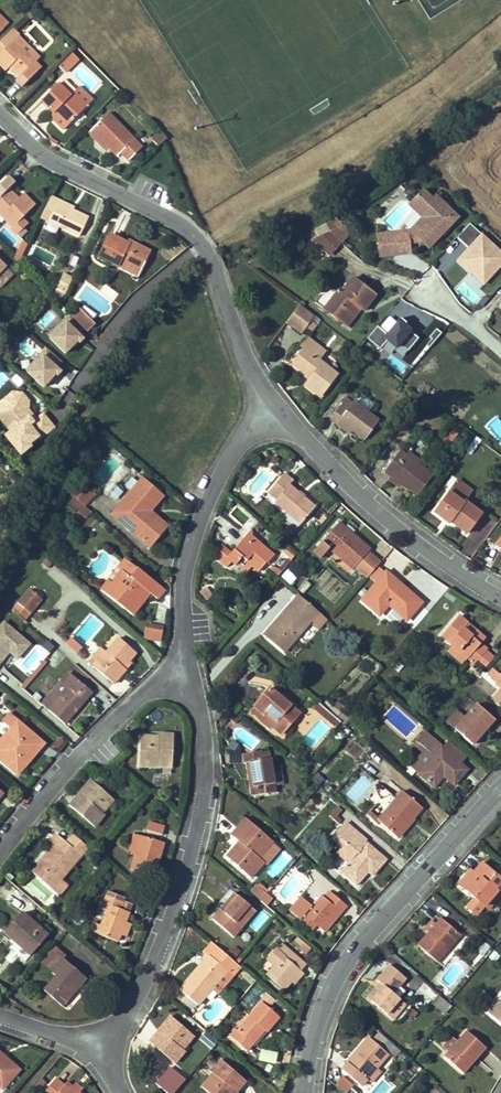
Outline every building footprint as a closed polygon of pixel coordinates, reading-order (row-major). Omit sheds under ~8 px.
[(19,35),(13,29),(0,41),(0,65),(5,71),(9,68),(11,65),(21,75),(18,78),(16,80),(23,87),(41,68),(36,62),(15,40),(19,35)] [(36,62),(41,57),(19,35),(15,40),(36,62)] [(73,65),(78,60),(72,53),(67,59),(73,65)] [(73,65),(67,59),(58,67),(65,73),(73,65)] [(11,65),(9,68),(18,78),(21,75),(11,65)] [(51,115),(65,129),(90,104),(76,91),(71,96),(58,84),(41,100),(54,113),(51,115)] [(92,129),(110,147),(117,154),(120,152),(128,161),(142,147),(108,113),(92,129)] [(110,147),(92,129),(89,133),(107,151),(110,147)] [(151,140),(158,147),(167,138),(160,131),(151,140)] [(0,188),(0,200),(9,190),(14,186),(8,180),(0,188)] [(9,190),(0,200),(0,216),(13,229),(12,230),(18,236),(29,225),(23,219),(35,206),(24,195),(19,201),(9,190)] [(446,206),(443,210),(432,200),(423,191),(413,202),(429,218),(414,234),(422,243),(429,248),(458,218),(446,206)] [(443,210),(446,206),(436,196),(432,200),(443,210)] [(47,223),(57,204),(49,200),(40,219),(47,223)] [(74,208),(58,200),(57,204),(72,211),(74,208)] [(409,206),(422,218),(410,231),(414,234),(429,218),(413,202),(409,206)] [(72,211),(57,204),(47,223),(78,238),(87,218),(72,211)] [(500,266),(500,251),(471,222),(456,237),(467,247),(455,259),(482,285),(500,266)] [(329,256),(341,243),(330,233),(327,225),(315,230),(319,238),(312,241),(329,256)] [(330,233),(341,243),(342,244),(348,237),(336,226),(330,233)] [(414,234),(410,231),(408,230),(409,235),(410,244),(422,243),(414,234)] [(391,237),(390,232),(378,233),(380,255),(411,253),(410,244),(409,235),(391,237)] [(121,260),(140,269),(149,250),(130,241),(129,243),(110,234),(100,255),(119,264),(121,260)] [(23,243),(14,260),(18,264),(26,246),(23,243)] [(121,260),(119,264),(138,273),(140,269),(121,260)] [(54,290),(64,295),(71,281),(61,276),(54,290)] [(357,306),(361,309),(364,311),(376,296),(352,279),(341,294),(338,291),(324,309),(343,324),(357,306)] [(315,316),(303,308),(299,305),(286,322),(302,334),(315,316)] [(343,324),(347,327),(361,309),(357,306),(343,324)] [(77,310),(71,316),(84,328),(89,323),(77,310)] [(46,334),(65,354),(84,336),(65,316),(46,334)] [(386,332),(378,325),(367,338),(380,348),(386,340),(397,349),(400,345),(408,351),(420,335),(398,317),(386,332)] [(25,337),(18,348),(30,355),(36,345),(25,337)] [(312,377),(309,381),(305,385),(320,397),(337,375),(318,360),(325,351),(308,339),(302,345),(305,348),(294,363),(307,375),(308,374),(312,377)] [(24,369),(43,388),(64,367),(45,348),(24,369)] [(0,401),(0,418),(9,429),(3,434),(20,455),(55,426),(43,411),(38,414),(17,387),(0,401)] [(445,412),(462,418),(468,402),(451,395),(445,412)] [(340,422),(353,432),(365,440),(378,422),(353,404),(347,412),(340,407),(330,420),(337,425),(340,422)] [(485,424),(500,445),(500,420),(497,415),(485,424)] [(337,425),(350,435),(353,432),(340,422),(337,425)] [(475,436),(466,451),(471,454),(481,440),(475,436)] [(418,465),(406,456),(400,451),(384,471),(391,476),(403,486),(417,497),(433,476),(418,465)] [(409,452),(406,456),(418,465),(421,462),(409,452)] [(274,502),(300,525),(315,508),(289,485),(292,482),(284,475),(269,493),(276,500),(274,502)] [(400,489),(403,486),(391,476),(388,479),(400,489)] [(145,517),(151,511),(163,497),(142,479),(111,515),(149,547),(164,530),(151,519),(149,521),(145,517)] [(471,493),(457,482),(450,492),(463,503),(465,501),(471,493)] [(466,535),(482,515),(465,501),(463,503),(450,492),(435,512),(466,535)] [(86,519),(92,512),(84,505),(78,512),(86,519)] [(151,519),(164,530),(168,526),(151,511),(145,517),(149,521),(151,519)] [(4,528),(14,532),(21,517),(10,513),(4,528)] [(354,569),(366,579),(379,564),(367,553),(370,551),(339,523),(312,553),(320,560),(329,550),(352,571),(354,569)] [(242,547),(250,538),(250,532),(239,544),(242,547)] [(239,544),(234,550),(243,558),(242,559),(252,568),(257,573),(266,563),(267,564),(273,558),(250,538),(242,547),(239,544)] [(243,558),(234,550),(230,555),(221,547),(216,560),(226,568),(232,562),(235,566),(238,564),(242,559),(243,558)] [(291,561),(296,556),(289,549),(284,554),(288,558),(291,561)] [(278,571),(281,574),(291,561),(288,558),(278,571)] [(238,564),(247,572),(252,568),(242,559),(238,564)] [(131,578),(139,569),(128,560),(110,581),(114,584),(124,572),(131,578)] [(269,572),(277,578),(281,574),(278,571),(273,567),(269,572)] [(388,605),(406,621),(421,604),(399,585),(398,587),(394,583),(397,581),(387,573),(385,575),(378,568),(370,578),(377,584),(362,601),(379,616),(388,605)] [(147,592),(150,594),(157,600),(165,591),(139,569),(131,578),(124,572),(114,584),(110,581),(102,590),(133,615),(140,606),(138,603),(147,592)] [(282,579),(289,586),(295,579),(288,572),(282,579)] [(297,590),(302,595),(310,586),(304,581),(297,590)] [(31,591),(13,611),(24,620),(41,600),(31,591)] [(138,603),(140,606),(150,594),(147,592),(138,603)] [(311,622),(318,613),(297,596),(275,621),(280,626),(274,631),(274,630),(266,637),(284,653),(311,622)] [(28,624),(24,620),(13,611),(6,619),(21,631),(28,624)] [(319,629),(327,621),(318,613),(311,622),(319,629)] [(470,636),(462,628),(466,624),(458,617),(442,635),(467,658),(475,664),(486,651),(479,644),(483,639),(475,631),(470,636)] [(32,643),(3,620),(0,624),(0,665),(10,653),(18,660),(32,643)] [(275,621),(264,635),(266,637),(274,630),(274,631),(280,626),(275,621)] [(143,639),(162,641),(163,624),(145,622),(143,639)] [(470,636),(475,631),(466,624),(462,628),(470,636)] [(92,666),(113,684),(126,670),(123,668),(129,660),(135,653),(119,638),(106,653),(105,652),(92,666)] [(66,643),(77,653),(81,649),(71,639),(66,643)] [(467,658),(453,645),(447,651),(462,664),(467,658)] [(92,666),(105,652),(100,648),(88,662),(92,666)] [(486,651),(475,664),(483,671),(494,657),(486,651)] [(123,668),(126,670),(132,663),(129,660),(123,668)] [(68,688),(49,710),(65,723),(92,692),(73,675),(65,685),(68,688)] [(68,688),(65,685),(62,682),(42,704),(49,710),(68,688)] [(275,723),(271,727),(281,735),(299,715),(269,689),(253,707),(263,716),(266,714),(275,723)] [(490,699),(500,708),(500,691),(499,689),(490,699)] [(341,714),(346,708),(338,701),(333,706),(341,714)] [(328,722),(333,717),(318,704),(313,709),(328,722)] [(455,729),(472,744),(493,720),(476,704),(455,729)] [(263,716),(253,707),(249,712),(269,730),(271,727),(275,723),(266,714),(263,716)] [(346,708),(341,714),(349,720),(354,715),(346,708)] [(10,729),(18,721),(11,714),(3,722),(10,729)] [(335,728),(340,723),(336,720),(333,717),(328,722),(335,728)] [(36,750),(38,753),(45,745),(18,721),(10,729),(13,731),(0,747),(0,760),(18,776),(25,768),(22,766),(36,750)] [(10,729),(1,740),(0,739),(0,747),(13,731),(10,729)] [(460,764),(442,748),(424,733),(413,744),(423,753),(411,766),(432,785),(441,774),(444,777),(454,786),(468,770),(460,764)] [(150,740),(150,737),(140,736),(138,767),(158,768),(158,767),(157,764),(163,764),(163,767),(172,768),(173,735),(157,734),(157,737),(157,740),(150,740)] [(442,748),(460,764),(467,757),(448,741),(442,748)] [(22,766),(25,768),(38,753),(36,750),(22,766)] [(251,763),(256,796),(276,792),(275,786),(283,786),(281,772),(273,773),(270,752),(261,753),(261,752),(243,754),(244,764),(246,763),(251,763)] [(246,763),(251,796),(256,796),(251,763),(246,763)] [(358,774),(344,794),(356,802),(370,783),(358,774)] [(432,785),(435,787),(444,777),(441,774),(432,785)] [(78,801),(75,798),(69,806),(93,827),(104,815),(101,813),(99,811),(104,806),(106,808),(113,800),(90,780),(78,794),(79,795),(81,797),(78,801)] [(411,818),(412,819),(421,808),(402,791),(376,821),(396,837),(402,830),(401,829),(411,818)] [(341,821),(337,817),(343,811),(339,807),(330,817),(338,824),(341,821)] [(398,839),(414,821),(412,819),(411,818),(401,829),(402,830),(396,837),(398,839)] [(234,838),(247,821),(245,819),(231,835),(234,838)] [(253,870),(262,861),(259,858),(273,843),(247,821),(234,838),(239,843),(242,846),(237,852),(234,849),(227,857),(245,873),(250,867),(253,870)] [(148,823),(146,831),(162,836),(164,828),(148,823)] [(349,863),(342,872),(354,883),(366,869),(369,872),(373,875),(387,859),(346,824),(333,838),(343,848),(347,843),(358,853),(349,863)] [(136,853),(140,836),(133,834),(128,851),(136,853)] [(31,872),(51,889),(80,856),(55,835),(48,843),(52,847),(31,872)] [(140,836),(136,853),(131,870),(153,877),(163,843),(140,836)] [(242,846),(239,843),(234,849),(237,852),(242,846)] [(343,848),(338,854),(349,863),(358,853),(347,843),(343,848)] [(252,878),(265,863),(262,861),(253,870),(250,867),(245,873),(252,878)] [(495,890),(500,882),(500,879),(483,864),(475,873),(478,876),(475,880),(468,873),(458,885),(483,907),(497,891),(495,890)] [(366,869),(354,883),(357,886),(369,872),(366,869)] [(475,873),(471,870),(468,873),(475,880),(478,876),(475,873)] [(483,907),(487,911),(500,895),(500,882),(495,890),(497,891),(483,907)] [(252,893),(261,901),(267,894),(258,886),(252,893)] [(144,903),(148,898),(139,890),(135,894),(144,903)] [(228,900),(235,892),(231,890),(216,907),(219,910),(222,911),(230,902),(228,900)] [(121,935),(126,922),(129,913),(121,909),(124,902),(125,898),(109,892),(104,903),(109,905),(104,919),(98,934),(118,942),(121,935)] [(230,902),(222,911),(219,910),(211,919),(233,937),(255,911),(235,892),(228,900),(230,902)] [(327,901),(333,895),(330,892),(324,898),(327,901)] [(333,895),(327,901),(324,898),(321,895),(311,906),(301,897),(288,911),(299,920),(301,918),(305,914),(317,925),(322,929),(338,910),(341,912),(346,906),(333,895)] [(109,905),(104,903),(102,902),(96,916),(104,919),(109,905)] [(121,909),(129,913),(132,905),(124,902),(121,909)] [(322,929),(325,931),(341,912),(338,910),(322,929)] [(5,933),(15,942),(31,956),(48,936),(22,913),(5,933)] [(301,918),(313,928),(317,925),(305,914),(301,918)] [(417,946),(437,963),(461,935),(441,918),(434,925),(436,927),(428,936),(426,935),(417,946)] [(430,921),(421,931),(426,935),(428,936),(436,927),(434,925),(430,921)] [(126,937),(131,923),(126,922),(121,935),(126,937)] [(306,954),(311,947),(296,937),(291,945),(306,954)] [(218,995),(241,969),(234,962),(212,944),(204,953),(209,958),(180,991),(198,1006),(212,990),(218,995)] [(292,982),(300,971),(289,960),(294,954),(282,944),(276,950),(275,949),(266,959),(274,966),(267,975),(284,990),(292,982)] [(226,953),(234,959),(241,951),(235,946),(232,950),(230,949),(226,953)] [(52,973),(65,959),(54,949),(41,964),(52,973)] [(289,960),(300,971),(306,965),(294,954),(289,960)] [(65,959),(52,973),(56,977),(45,990),(61,1005),(73,991),(72,988),(75,985),(78,988),(87,978),(65,959)] [(392,1021),(406,1005),(399,999),(393,994),(400,986),(405,980),(389,966),(377,980),(380,984),(383,986),(370,1001),(392,1021)] [(300,971),(292,982),(295,985),(304,975),(300,971)] [(380,984),(367,999),(370,1001),(383,986),(380,984)] [(393,994),(399,999),(406,991),(400,986),(393,994)] [(262,999),(269,1006),(274,1001),(267,994),(262,999)] [(438,997),(431,1004),(444,1015),(450,1008),(438,997)] [(488,1014),(491,1017),(500,1006),(500,999),(488,1014)] [(253,1044),(255,1046),(280,1018),(262,1002),(238,1030),(236,1029),(230,1036),(246,1051),(253,1044)] [(500,1025),(500,1006),(491,1017),(500,1025)] [(179,1047),(184,1042),(187,1044),(194,1036),(171,1017),(158,1030),(159,1031),(162,1034),(159,1037),(156,1035),(150,1042),(174,1063),(184,1052),(182,1050),(179,1047)] [(466,1031),(456,1043),(448,1052),(444,1057),(463,1074),(469,1067),(467,1066),(474,1057),(475,1058),(485,1048),(466,1031)] [(211,1044),(215,1040),(210,1035),(206,1040),(211,1044)] [(360,1086),(367,1079),(377,1068),(388,1055),(369,1038),(347,1062),(348,1063),(342,1070),(360,1086)] [(448,1052),(456,1043),(452,1039),(444,1047),(448,1052)] [(387,1041),(383,1046),(395,1057),(400,1053),(387,1041)] [(276,1063),(277,1052),(260,1049),(258,1060),(276,1063)] [(3,1090),(20,1071),(0,1053),(0,1088),(3,1090)] [(238,1086),(239,1088),(245,1082),(221,1060),(211,1072),(213,1073),(216,1076),(210,1082),(208,1080),(202,1086),(209,1092),(237,1092),(236,1092),(234,1090),(238,1086)] [(377,1068),(367,1079),(371,1083),(381,1071),(377,1068)] [(216,1076),(213,1073),(208,1080),(210,1082),(216,1076)] [(46,1081),(43,1078),(33,1088),(37,1092),(46,1081)] [(341,1078),(335,1085),(344,1092),(350,1086),(341,1078)] [(73,1087),(67,1082),(64,1085),(57,1079),(44,1092),(80,1092),(73,1087)] [(80,1092),(84,1090),(76,1083),(73,1087),(80,1092)]
